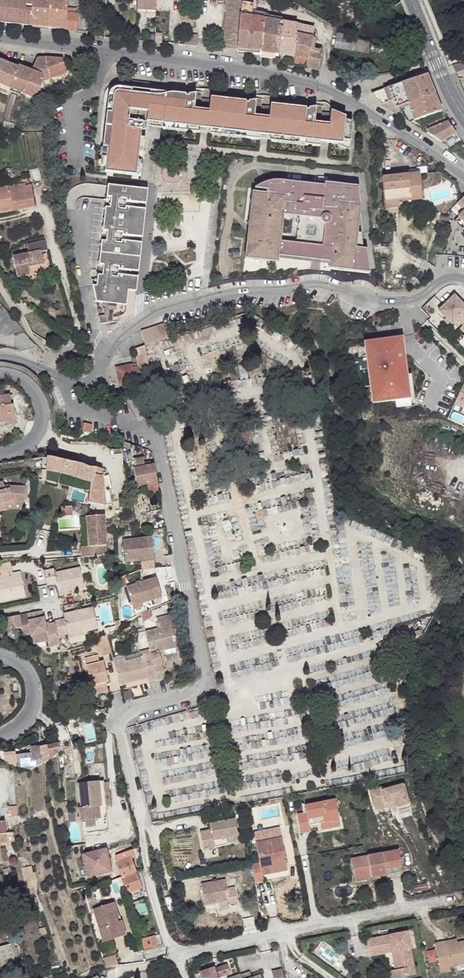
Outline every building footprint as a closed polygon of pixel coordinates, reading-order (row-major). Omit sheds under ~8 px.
[(30,25),(31,0),(0,0),(0,22),(30,25)] [(30,25),(48,27),(49,0),(31,0),(30,25)] [(48,27),(65,29),(65,13),(66,8),(66,0),(49,0),(48,27)] [(226,0),(223,34),(237,35),(238,15),(239,2),(226,0)] [(239,2),(238,15),(248,16),(252,0),(240,0),(239,2)] [(248,16),(260,19),(260,15),(254,13),(257,0),(252,0),(248,16)] [(75,13),(65,13),(65,29),(76,30),(76,13),(75,13)] [(192,15),(178,14),(178,24),(191,25),(192,15)] [(248,16),(238,15),(237,35),(236,49),(245,50),(253,51),(259,52),(260,19),(248,16)] [(261,18),(260,19),(259,52),(269,53),(274,53),(278,54),(281,22),(261,18)] [(313,29),(281,22),(278,54),(277,59),(292,63),(295,35),(311,39),(313,29)] [(344,35),(336,33),(334,47),(353,50),(355,38),(344,37),(344,35)] [(311,39),(295,35),(292,63),(318,70),(321,51),(310,48),(311,39)] [(36,57),(32,66),(37,68),(43,81),(50,78),(45,57),(40,56),(36,57)] [(55,58),(45,57),(50,78),(60,75),(64,73),(65,71),(63,64),(61,58),(55,58)] [(0,67),(0,83),(9,87),(17,67),(3,61),(0,67)] [(453,65),(456,73),(459,72),(463,70),(463,63),(461,63),(457,64),(454,65),(453,65)] [(18,66),(17,67),(9,87),(17,90),(22,92),(32,71),(30,70),(18,66)] [(32,71),(22,92),(30,96),(37,92),(43,81),(37,68),(32,66),(30,70),(32,71)] [(425,74),(370,93),(380,104),(393,99),(396,108),(433,94),(425,74)] [(110,92),(108,95),(113,96),(111,113),(106,112),(102,147),(107,147),(105,167),(105,171),(140,175),(142,161),(138,160),(138,151),(143,152),(145,138),(140,138),(141,129),(142,129),(144,127),(144,124),(142,122),(132,121),(133,110),(142,111),(139,89),(118,87),(115,88),(112,90),(110,92)] [(164,92),(139,89),(142,111),(133,110),(132,121),(142,122),(144,124),(144,127),(142,129),(141,129),(140,138),(145,138),(146,122),(161,123),(164,92)] [(185,95),(164,92),(161,123),(186,126),(185,131),(199,132),(200,128),(210,129),(246,133),(246,138),(259,139),(260,134),(270,135),(307,139),(306,145),(319,146),(320,141),(341,143),(341,141),(349,141),(352,121),(345,121),(345,117),(330,111),(330,117),(329,124),(322,124),(314,122),(316,110),(315,110),(315,108),(316,107),(308,109),(308,110),(305,110),(306,108),(270,104),(270,110),(269,118),(261,117),(254,116),(256,103),(255,103),(256,101),(248,102),(248,103),(245,103),(246,102),(210,97),(209,103),(209,111),(201,110),(194,109),(195,96),(196,94),(188,95),(188,96),(185,96),(185,95)] [(16,95),(10,93),(8,99),(7,103),(13,105),(16,95)] [(396,108),(390,110),(399,116),(409,110),(412,120),(440,111),(433,94),(396,108)] [(393,99),(380,104),(390,110),(396,108),(393,99)] [(13,105),(7,103),(3,120),(8,121),(13,105)] [(262,109),(261,117),(269,118),(270,110),(262,109)] [(409,110),(399,116),(408,121),(412,120),(409,110)] [(443,116),(427,124),(428,129),(445,122),(443,116)] [(8,121),(3,120),(2,129),(7,130),(12,131),(14,123),(8,121)] [(426,129),(426,133),(441,142),(450,135),(445,122),(428,129),(426,129)] [(246,133),(210,129),(209,134),(246,138),(246,133)] [(307,139),(270,135),(269,140),(306,145),(307,139)] [(419,174),(383,177),(386,207),(401,206),(401,201),(422,199),(419,174)] [(255,188),(254,189),(266,190),(266,194),(252,192),(245,259),(277,262),(278,256),(280,242),(331,248),(329,262),(329,268),(369,273),(366,249),(355,248),(357,233),(360,205),(357,187),(325,183),(324,186),(291,182),(280,181),(274,181),(268,182),(262,184),(257,186),(255,188)] [(0,188),(0,210),(0,212),(34,206),(31,190),(26,191),(25,185),(25,183),(0,188)] [(147,190),(108,185),(97,281),(92,280),(96,302),(100,324),(112,322),(113,318),(120,316),(123,314),(125,311),(126,306),(128,290),(136,292),(137,277),(129,276),(130,271),(138,271),(141,243),(133,242),(134,237),(142,237),(145,210),(137,209),(137,203),(146,204),(147,190)] [(463,200),(452,211),(459,219),(463,223),(463,200)] [(459,219),(455,223),(463,232),(463,231),(463,224),(459,219)] [(44,264),(41,251),(48,250),(45,241),(26,245),(28,252),(12,256),(17,277),(30,275),(28,267),(44,264)] [(331,248),(280,242),(278,256),(329,262),(331,248)] [(463,327),(463,307),(455,297),(439,313),(452,326),(458,321),(463,327)] [(25,331),(0,303),(0,334),(25,331)] [(168,338),(163,324),(141,331),(145,345),(168,338)] [(403,339),(370,344),(373,366),(368,367),(372,390),(376,389),(379,404),(397,402),(398,409),(413,407),(412,399),(415,399),(412,383),(403,384),(402,377),(408,376),(406,360),(403,361),(401,348),(404,348),(403,339)] [(373,366),(370,344),(365,344),(368,367),(373,366)] [(153,386),(145,345),(134,349),(138,367),(140,377),(143,389),(153,386)] [(140,377),(138,367),(133,368),(132,364),(116,368),(119,386),(136,382),(135,378),(140,377)] [(456,403),(463,407),(463,386),(456,403)] [(10,396),(0,397),(0,422),(6,421),(6,425),(15,423),(13,405),(11,406),(10,396)] [(78,422),(70,421),(69,428),(77,429),(78,422)] [(92,424),(83,423),(82,430),(91,432),(92,424)] [(80,464),(65,461),(53,458),(49,457),(47,457),(46,472),(46,481),(55,483),(56,473),(68,476),(76,478),(90,483),(88,503),(106,506),(112,505),(109,490),(104,491),(103,476),(94,475),(96,469),(89,468),(80,464)] [(143,461),(143,457),(133,459),(134,468),(133,468),(137,486),(157,482),(154,464),(150,465),(144,466),(143,461)] [(0,483),(0,504),(12,501),(25,502),(25,487),(4,487),(3,483),(0,483)] [(73,488),(70,499),(82,502),(85,491),(73,488)] [(0,504),(0,511),(12,508),(24,509),(25,502),(12,501),(0,504)] [(72,506),(61,506),(62,516),(73,515),(72,506)] [(106,556),(104,515),(87,516),(89,546),(81,546),(81,558),(106,556)] [(152,537),(123,539),(125,562),(140,561),(141,569),(154,568),(152,537)] [(84,587),(80,567),(54,573),(54,569),(45,571),(45,574),(47,585),(57,583),(59,593),(71,590),(84,587)] [(0,579),(0,601),(25,596),(20,572),(13,573),(14,576),(2,579),(0,579)] [(156,578),(126,586),(133,608),(143,604),(142,603),(162,597),(156,578)] [(93,607),(63,613),(64,618),(55,620),(58,636),(67,634),(68,635),(85,632),(98,629),(93,607)] [(45,625),(42,610),(27,613),(34,644),(48,641),(49,647),(60,644),(58,636),(55,622),(45,625)] [(151,617),(148,610),(147,611),(146,611),(141,615),(142,622),(151,617)] [(177,647),(169,614),(156,618),(159,628),(145,631),(150,653),(156,680),(157,681),(166,678),(162,663),(159,652),(165,650),(175,648),(177,647)] [(19,615),(4,618),(7,631),(22,627),(19,615)] [(121,627),(123,632),(131,628),(129,623),(121,627)] [(111,653),(107,635),(100,639),(91,644),(93,650),(96,649),(97,651),(100,650),(101,655),(111,653)] [(156,680),(150,653),(141,655),(142,657),(125,661),(114,663),(119,685),(125,684),(136,681),(147,679),(148,682),(156,680)] [(99,662),(98,655),(84,658),(91,685),(92,685),(106,682),(108,681),(103,661),(99,662)] [(124,655),(112,657),(114,663),(125,661),(124,655)] [(108,690),(106,682),(92,685),(94,693),(108,690)] [(59,711),(55,705),(50,707),(54,713),(59,711)] [(31,753),(15,755),(16,767),(30,770),(48,760),(60,752),(57,743),(47,746),(39,747),(30,747),(31,753)] [(103,781),(79,783),(81,807),(78,808),(79,821),(83,821),(84,833),(108,830),(103,781)] [(403,785),(383,790),(382,788),(370,791),(374,806),(390,801),(395,800),(398,811),(410,808),(403,785)] [(335,800),(305,805),(307,812),(297,814),(301,833),(310,831),(309,825),(320,823),(339,819),(335,800)] [(390,801),(374,806),(375,810),(392,806),(390,801)] [(232,820),(210,824),(211,830),(200,832),(204,850),(215,847),(214,840),(225,837),(227,845),(239,843),(234,819),(232,820)] [(339,819),(320,823),(321,829),(340,826),(339,819)] [(15,842),(13,832),(6,833),(7,842),(15,842)] [(227,845),(225,837),(214,840),(215,847),(227,845)] [(281,838),(256,843),(259,863),(252,864),(255,882),(263,880),(262,879),(261,875),(268,874),(267,869),(287,866),(281,838)] [(81,853),(87,878),(112,872),(106,847),(81,853)] [(398,850),(351,859),(354,875),(370,872),(371,877),(402,871),(398,850)] [(136,872),(131,857),(116,862),(121,877),(125,888),(126,894),(142,889),(136,872)] [(287,866),(267,869),(268,874),(261,875),(262,879),(279,876),(278,873),(288,871),(287,866)] [(34,892),(30,873),(33,873),(32,869),(30,870),(29,867),(22,868),(27,893),(34,892)] [(225,880),(201,884),(206,905),(220,902),(229,900),(230,904),(238,902),(235,887),(227,888),(225,880)] [(38,909),(35,898),(29,900),(31,910),(38,909)] [(118,919),(113,902),(106,905),(104,900),(98,902),(100,907),(93,909),(104,942),(125,935),(121,920),(117,922),(116,919),(118,919)] [(407,931),(367,939),(371,956),(384,953),(383,950),(391,949),(391,952),(395,951),(399,969),(414,966),(407,931)] [(148,949),(163,945),(160,935),(145,939),(148,949)] [(14,944),(8,938),(2,944),(5,947),(3,949),(6,952),(14,944)] [(435,943),(439,965),(450,963),(451,966),(463,964),(463,942),(457,943),(457,939),(435,943)] [(104,954),(107,965),(119,961),(116,950),(104,954)] [(450,963),(439,965),(440,972),(451,970),(451,966),(450,963)] [(395,970),(387,972),(388,977),(404,977),(404,974),(407,974),(407,976),(416,974),(414,966),(399,969),(395,970)] [(206,967),(199,970),(200,972),(193,976),(194,977),(209,977),(210,977),(206,967)]
